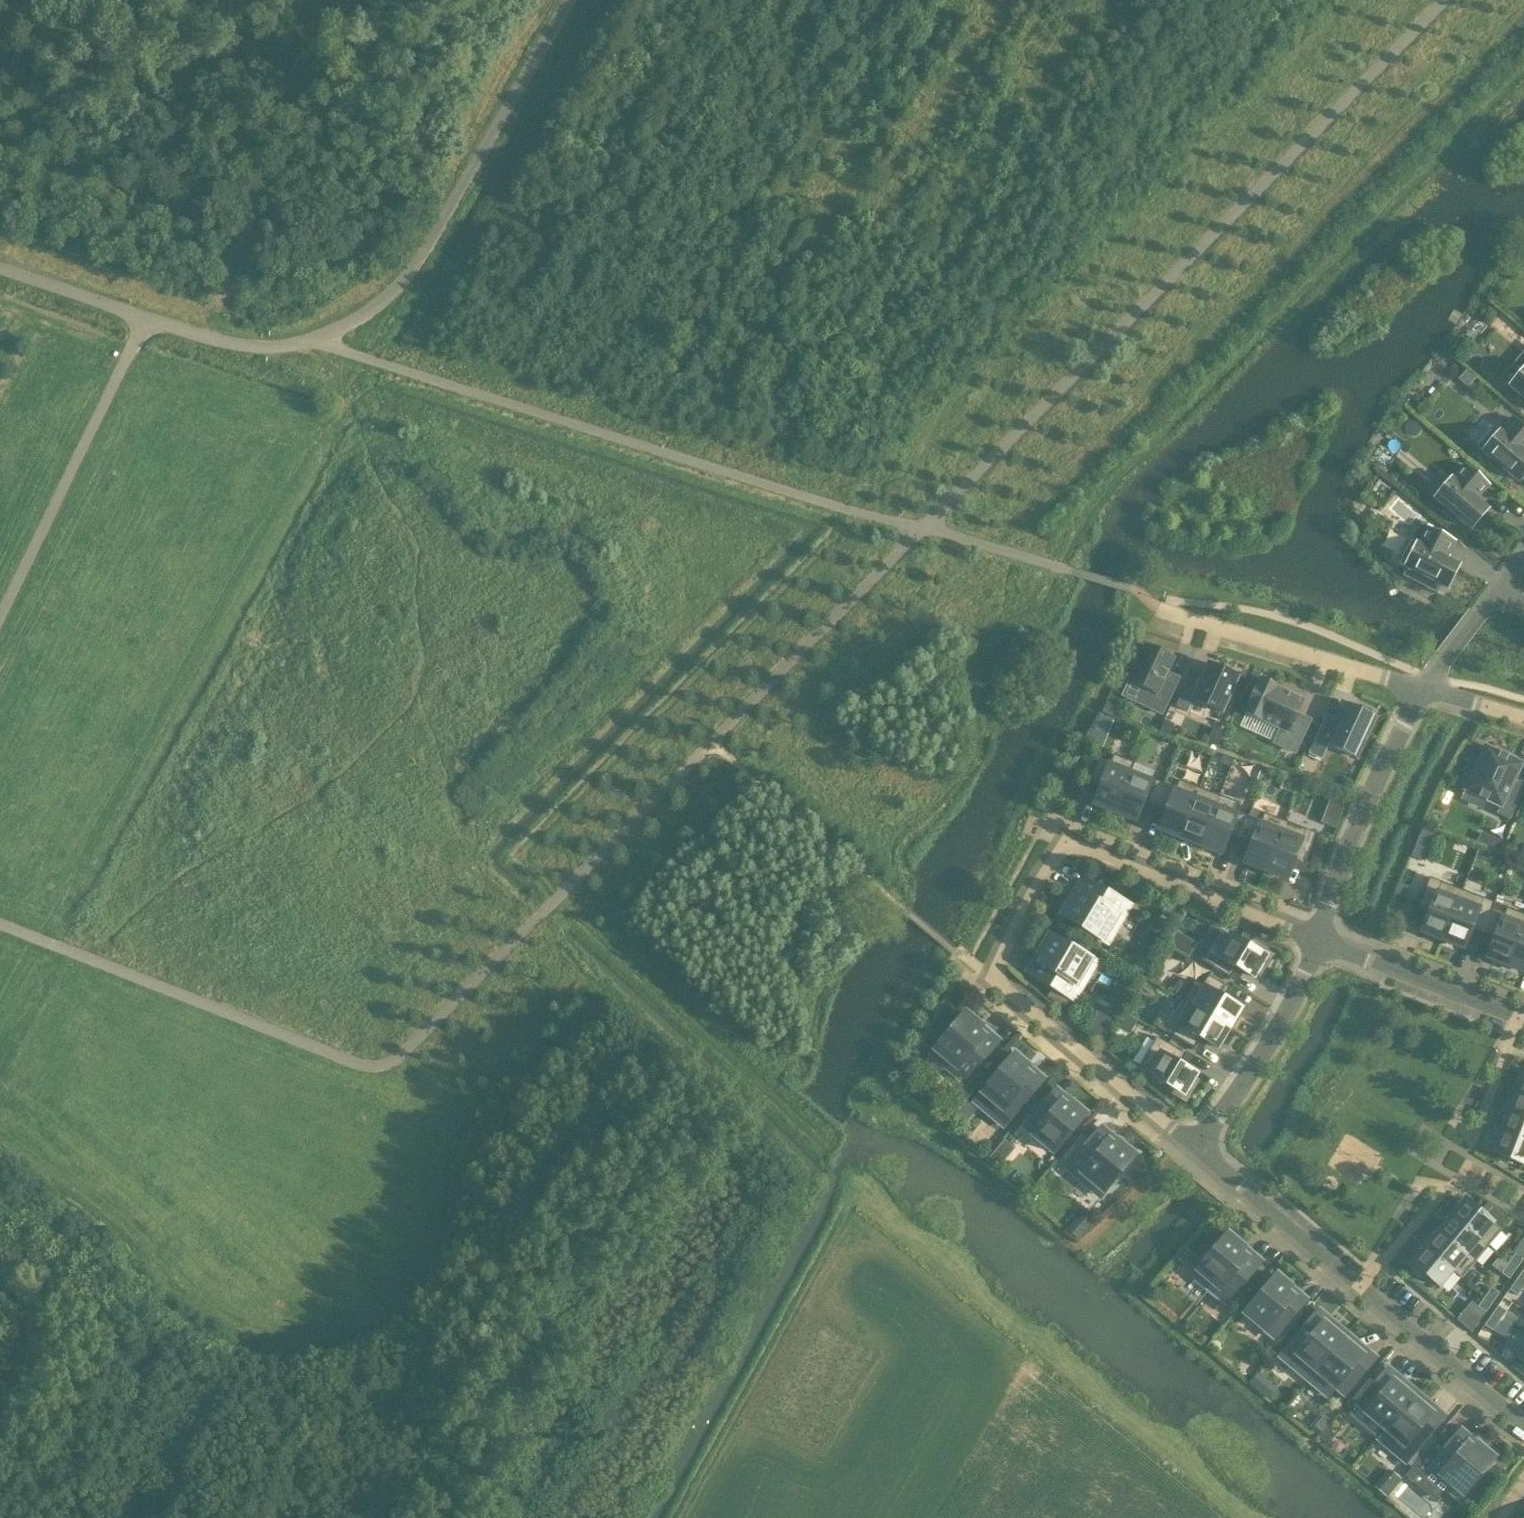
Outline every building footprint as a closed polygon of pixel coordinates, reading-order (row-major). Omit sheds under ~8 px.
[(1509,387),(1520,396),(1517,400),(1523,406),(1523,369),(1509,387)] [(1512,418),(1500,432),(1494,427),(1477,448),(1493,461),(1490,465),(1501,474),(1504,471),(1515,480),(1516,478),(1519,481),(1523,475),(1523,428),(1512,418)] [(1468,525),(1471,528),(1486,510),(1483,508),(1484,506),(1477,500),(1488,486),(1464,465),(1452,479),(1434,499),(1445,508),(1442,512),(1453,521),(1456,518),(1467,527),(1468,525)] [(1454,542),(1426,528),(1417,544),(1411,540),(1398,564),(1405,567),(1405,568),(1417,574),(1415,578),(1428,585),(1430,581),(1443,587),(1444,585),(1447,587),(1458,567),(1454,565),(1455,563),(1446,558),(1454,542)] [(1136,702),(1162,715),(1179,678),(1167,673),(1174,658),(1146,645),(1143,651),(1140,649),(1133,663),(1137,665),(1129,681),(1143,688),(1136,702)] [(1193,658),(1187,680),(1196,682),(1202,661),(1193,658)] [(1188,712),(1195,696),(1224,708),(1238,676),(1209,663),(1197,690),(1186,685),(1176,707),(1188,712)] [(1260,680),(1245,712),(1281,729),(1274,743),(1294,752),(1309,720),(1296,714),(1302,700),(1260,680)] [(1327,744),(1356,758),(1375,718),(1370,715),(1372,711),(1358,704),(1356,709),(1346,704),(1334,730),(1323,725),(1309,753),(1321,758),(1327,744)] [(1105,745),(1115,717),(1101,712),(1091,741),(1105,745)] [(1510,820),(1523,789),(1523,782),(1515,778),(1522,763),(1485,746),(1476,767),(1470,764),(1461,784),(1466,786),(1465,790),(1500,806),(1496,814),(1510,820)] [(1114,813),(1134,762),(1113,754),(1110,763),(1099,758),(1089,782),(1101,786),(1094,804),(1104,808),(1103,809),(1104,809),(1105,808),(1109,810),(1109,811),(1110,811),(1110,810),(1114,812),(1114,813)] [(1154,807),(1164,784),(1152,779),(1150,782),(1131,774),(1135,763),(1134,762),(1114,813),(1115,813),(1120,814),(1119,815),(1120,815),(1121,815),(1125,816),(1124,817),(1126,817),(1136,820),(1143,802),(1154,807)] [(1175,788),(1164,784),(1154,807),(1166,812),(1159,830),(1169,833),(1168,834),(1170,835),(1170,834),(1174,835),(1174,836),(1175,837),(1175,836),(1179,837),(1179,838),(1180,839),(1200,788),(1179,780),(1175,788)] [(1200,846),(1220,796),(1200,788),(1180,839),(1181,838),(1184,839),(1184,840),(1185,841),(1186,840),(1189,841),(1189,842),(1190,843),(1191,842),(1195,843),(1194,844),(1195,845),(1196,844),(1200,845),(1199,846),(1200,846)] [(1241,804),(1220,796),(1200,846),(1200,847),(1201,846),(1205,847),(1205,848),(1206,849),(1206,848),(1210,849),(1210,850),(1211,851),(1211,850),(1221,854),(1228,836),(1240,840),(1249,817),(1237,812),(1241,804)] [(1337,826),(1347,802),(1333,797),(1324,821),(1337,826)] [(1264,872),(1265,872),(1285,821),(1264,813),(1261,821),(1249,817),(1240,840),(1251,845),(1244,863),(1254,867),(1255,868),(1255,867),(1259,869),(1260,870),(1261,869),(1265,871),(1264,872)] [(1285,821),(1265,872),(1266,872),(1266,871),(1270,873),(1270,874),(1271,874),(1271,873),(1275,875),(1275,876),(1276,876),(1276,875),(1286,879),(1293,861),(1305,866),(1317,834),(1285,821)] [(1442,941),(1462,890),(1429,878),(1417,909),(1428,914),(1421,932),(1431,936),(1432,937),(1432,936),(1437,938),(1436,939),(1437,939),(1438,938),(1442,940),(1442,941)] [(1072,898),(1061,915),(1108,943),(1129,906),(1088,882),(1077,901),(1072,898)] [(1462,890),(1442,941),(1443,941),(1443,940),(1447,942),(1447,943),(1448,943),(1448,942),(1452,944),(1452,945),(1453,945),(1454,944),(1463,948),(1470,930),(1482,935),(1491,911),(1494,903),(1462,890)] [(1482,935),(1494,939),(1487,957),(1496,961),(1496,962),(1497,962),(1498,961),(1502,963),(1501,964),(1503,964),(1503,963),(1507,965),(1507,966),(1523,923),(1523,914),(1506,907),(1503,916),(1491,911),(1482,935)] [(1507,966),(1508,966),(1512,967),(1512,968),(1513,968),(1518,969),(1517,970),(1518,970),(1519,970),(1523,972),(1523,923),(1507,966)] [(1254,977),(1256,973),(1260,975),(1262,972),(1263,972),(1263,971),(1262,971),(1265,966),(1266,967),(1267,966),(1266,965),(1268,960),(1269,961),(1270,960),(1269,959),(1271,956),(1268,954),(1268,953),(1267,952),(1267,953),(1259,949),(1260,948),(1259,947),(1259,948),(1255,946),(1253,950),(1219,930),(1201,961),(1231,978),(1237,967),(1254,977)] [(1096,963),(1049,936),(1039,954),(1044,957),(1033,975),(1074,1000),(1096,963)] [(1183,1001),(1229,1029),(1240,1009),(1224,999),(1230,989),(1208,976),(1202,986),(1194,982),(1183,1001)] [(1229,1029),(1183,1001),(1171,1020),(1179,1025),(1173,1036),(1195,1048),(1201,1038),(1217,1048),(1229,1029)] [(981,1027),(966,1014),(931,1055),(964,1082),(994,1045),(977,1031),(981,1027)] [(1197,1081),(1193,1079),(1196,1075),(1179,1065),(1185,1055),(1156,1037),(1138,1068),(1171,1088),(1169,1091),(1173,1093),(1172,1094),(1173,1095),(1174,1094),(1181,1098),(1180,1099),(1181,1100),(1182,1099),(1185,1101),(1187,1097),(1188,1098),(1189,1097),(1188,1096),(1191,1092),(1192,1092),(1192,1091),(1191,1091),(1194,1086),(1195,1087),(1196,1085),(1195,1085),(1197,1081)] [(1014,1055),(974,1102),(1003,1127),(1031,1094),(1022,1086),(1030,1076),(1023,1070),(1027,1065),(1014,1055)] [(1523,1098),(1523,1070),(1519,1068),(1513,1083),(1519,1086),(1515,1094),(1510,1092),(1509,1093),(1523,1098)] [(1509,1093),(1506,1102),(1511,1104),(1507,1114),(1523,1120),(1523,1098),(1509,1093)] [(1085,1114),(1072,1104),(1069,1108),(1061,1102),(1053,1112),(1044,1104),(1024,1127),(1053,1151),(1085,1114)] [(1500,1133),(1523,1142),(1523,1120),(1507,1114),(1500,1133)] [(1099,1197),(1134,1155),(1118,1142),(1114,1147),(1098,1133),(1067,1169),(1099,1197)] [(1500,1133),(1492,1153),(1523,1165),(1523,1142),(1500,1133)] [(1451,1216),(1488,1247),(1501,1231),(1465,1200),(1451,1216)] [(1488,1247),(1451,1216),(1438,1232),(1475,1263),(1488,1247)] [(1475,1263),(1438,1232),(1432,1240),(1427,1236),(1420,1244),(1462,1278),(1475,1263)] [(1244,1248),(1228,1234),(1193,1276),(1226,1303),(1256,1266),(1240,1252),(1244,1248)] [(1462,1278),(1420,1244),(1425,1248),(1419,1255),(1414,1251),(1403,1264),(1418,1277),(1422,1273),(1439,1287),(1452,1271),(1461,1279),(1462,1278)] [(1508,1264),(1516,1270),(1523,1260),(1515,1254),(1508,1264)] [(1516,1270),(1508,1264),(1501,1274),(1509,1280),(1516,1270)] [(1516,1281),(1523,1286),(1523,1272),(1523,1271),(1516,1281)] [(1275,1338),(1294,1314),(1285,1307),(1293,1297),(1285,1291),(1289,1286),(1277,1276),(1246,1313),(1275,1338)] [(1523,1286),(1516,1281),(1509,1290),(1517,1296),(1523,1286)] [(1484,1298),(1492,1303),(1499,1293),(1491,1288),(1484,1298)] [(1492,1303),(1484,1298),(1477,1307),(1485,1313),(1492,1303)] [(1491,1316),(1499,1322),(1506,1312),(1498,1306),(1491,1316)] [(1499,1322),(1491,1316),(1484,1326),(1492,1332),(1499,1322)] [(1279,1357),(1308,1381),(1346,1335),(1335,1325),(1331,1329),(1324,1323),(1316,1333),(1306,1325),(1279,1357)] [(1346,1335),(1308,1381),(1336,1405),(1363,1373),(1354,1365),(1362,1355),(1354,1349),(1358,1345),(1346,1335)] [(1514,1356),(1523,1363),(1523,1339),(1514,1356)] [(1416,1393),(1387,1369),(1375,1383),(1366,1395),(1348,1415),(1377,1439),(1416,1393)] [(1359,1389),(1366,1395),(1375,1383),(1369,1378),(1359,1389)] [(1416,1393),(1377,1439),(1405,1463),(1432,1431),(1423,1423),(1431,1414),(1424,1408),(1427,1403),(1416,1393)] [(1435,1501),(1446,1488),(1459,1499),(1493,1458),(1478,1445),(1474,1449),(1457,1435),(1443,1452),(1433,1443),(1405,1476),(1435,1501)]
